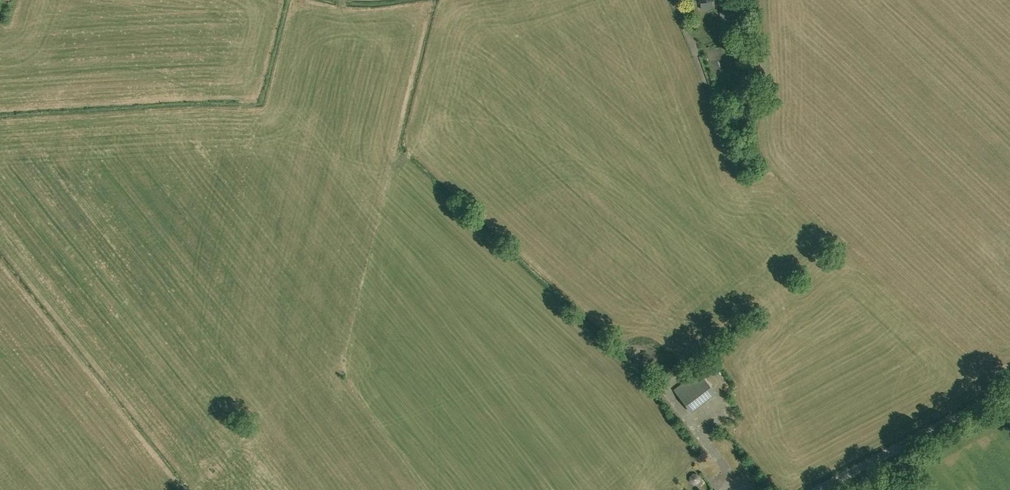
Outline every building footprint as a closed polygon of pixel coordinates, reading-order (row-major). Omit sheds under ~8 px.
[(721,25),(724,25),(725,34),(741,33),(739,11),(720,13),(721,25)] [(700,374),(675,393),(691,413),(716,394),(700,374)]
